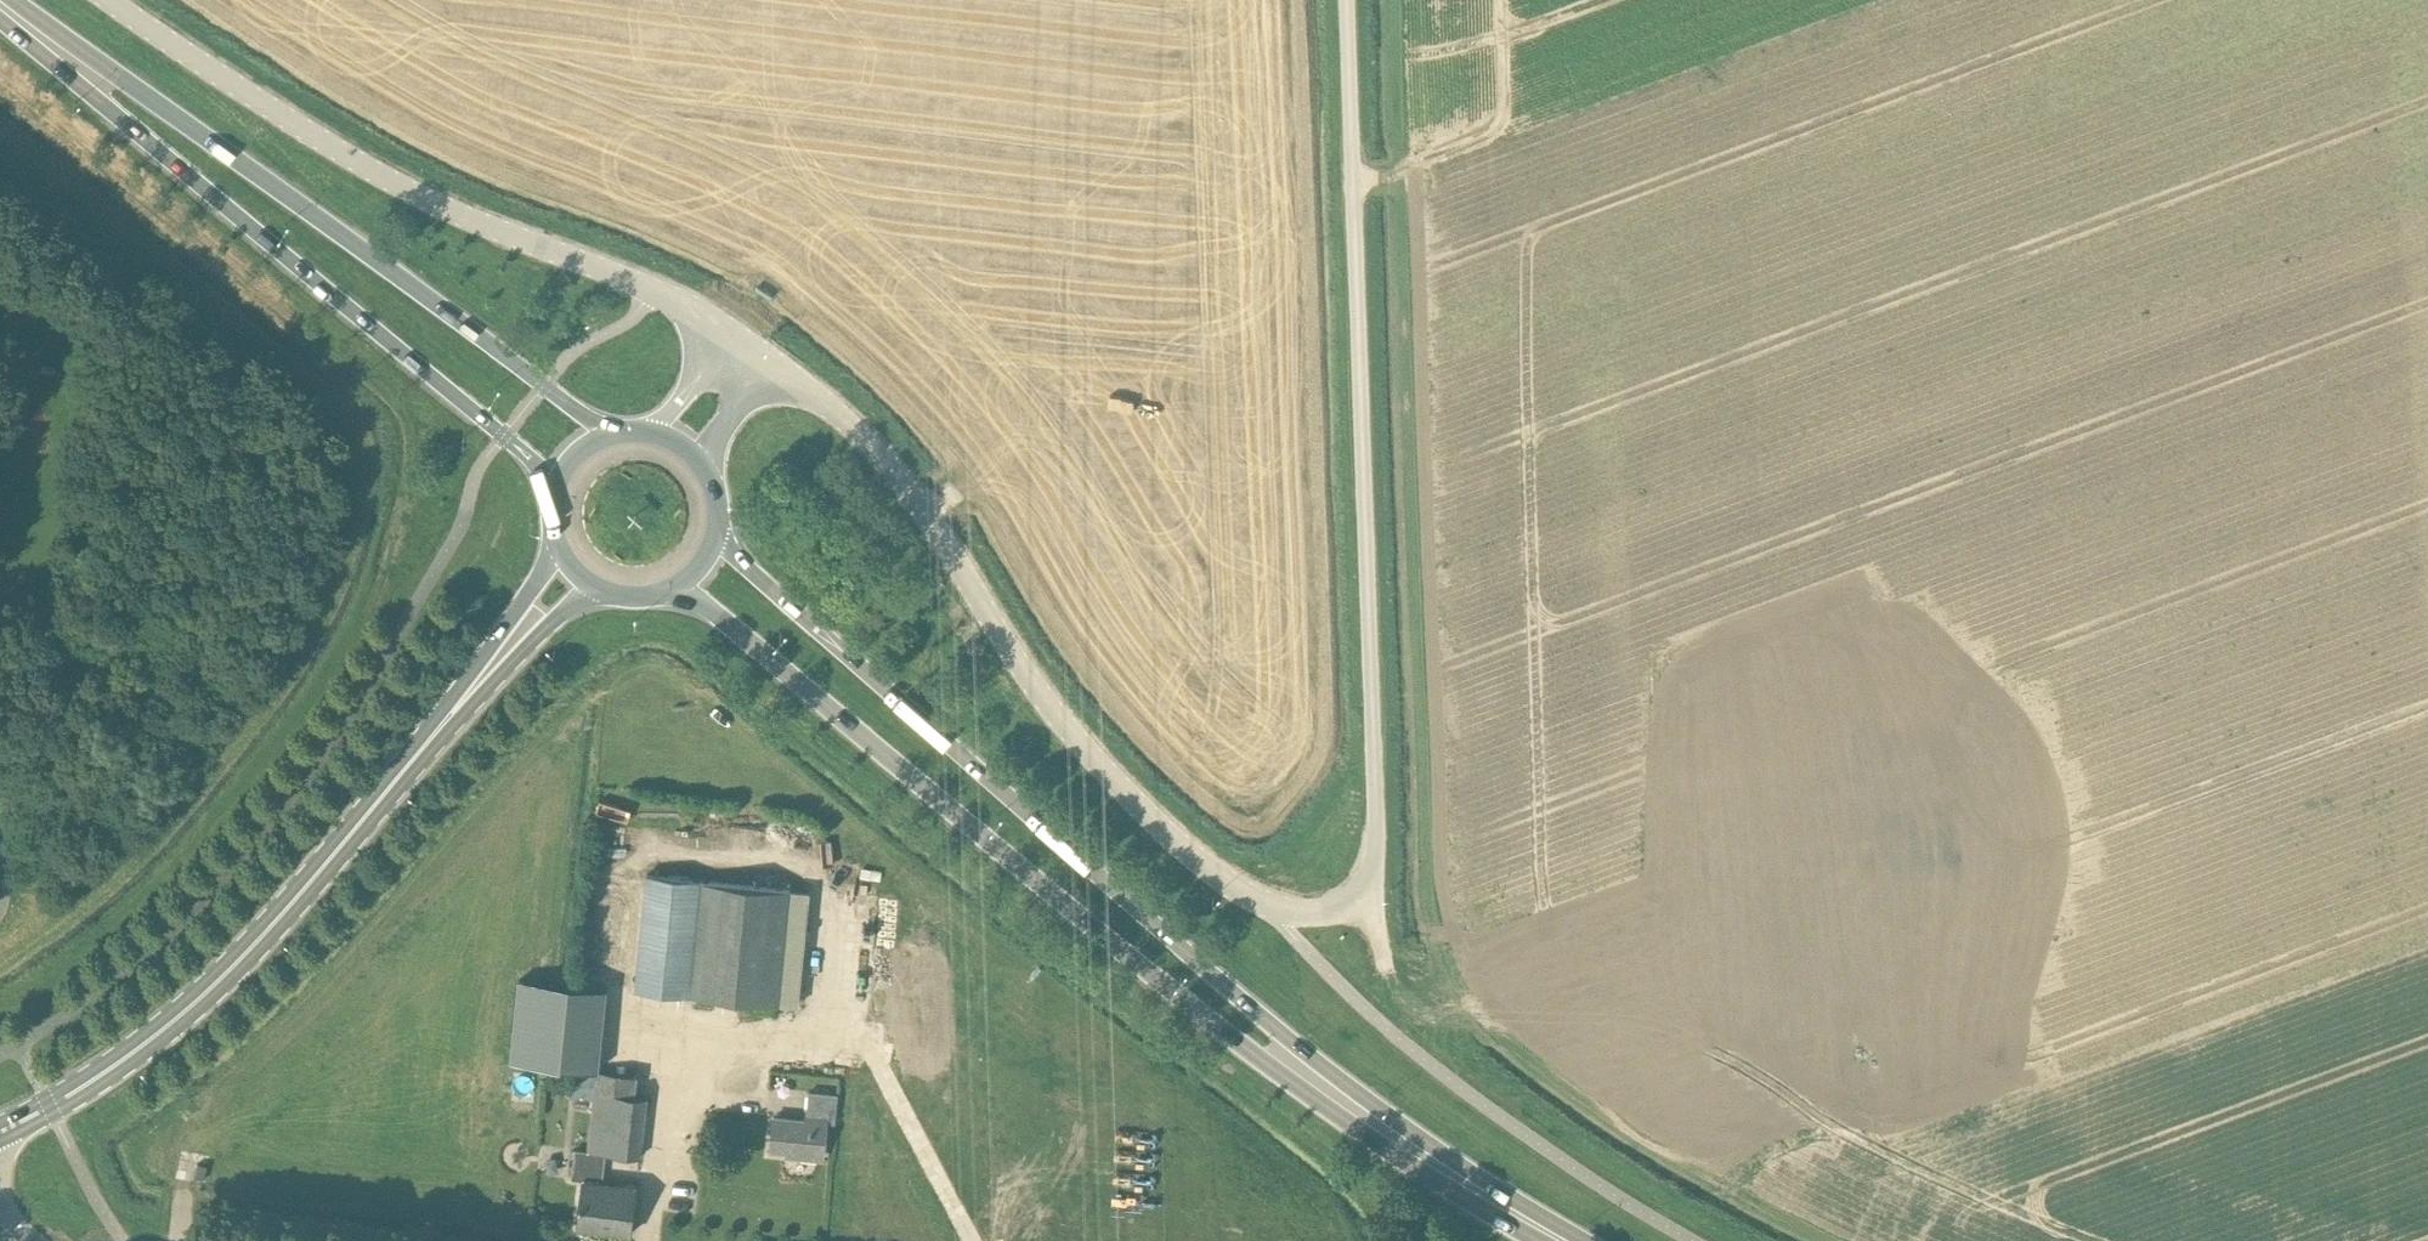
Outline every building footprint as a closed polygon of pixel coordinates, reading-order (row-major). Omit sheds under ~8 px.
[(601,877),(590,984),(603,986),(778,1004),(790,888),(646,873),(645,881),(601,877)] [(609,986),(610,980),(595,978),(591,978),(521,971),(512,1058),(547,1062),(601,1067),(609,986)] [(573,1067),(570,1097),(594,1100),(588,1151),(574,1149),(571,1179),(583,1180),(577,1227),(629,1233),(635,1186),(602,1182),(606,1152),(639,1156),(646,1096),(634,1094),(636,1075),(610,1072),(598,1070),(573,1067)] [(834,1124),(838,1093),(808,1090),(805,1117),(807,1117),(806,1120),(773,1116),(770,1151),(822,1156),(826,1123),(834,1124)]
